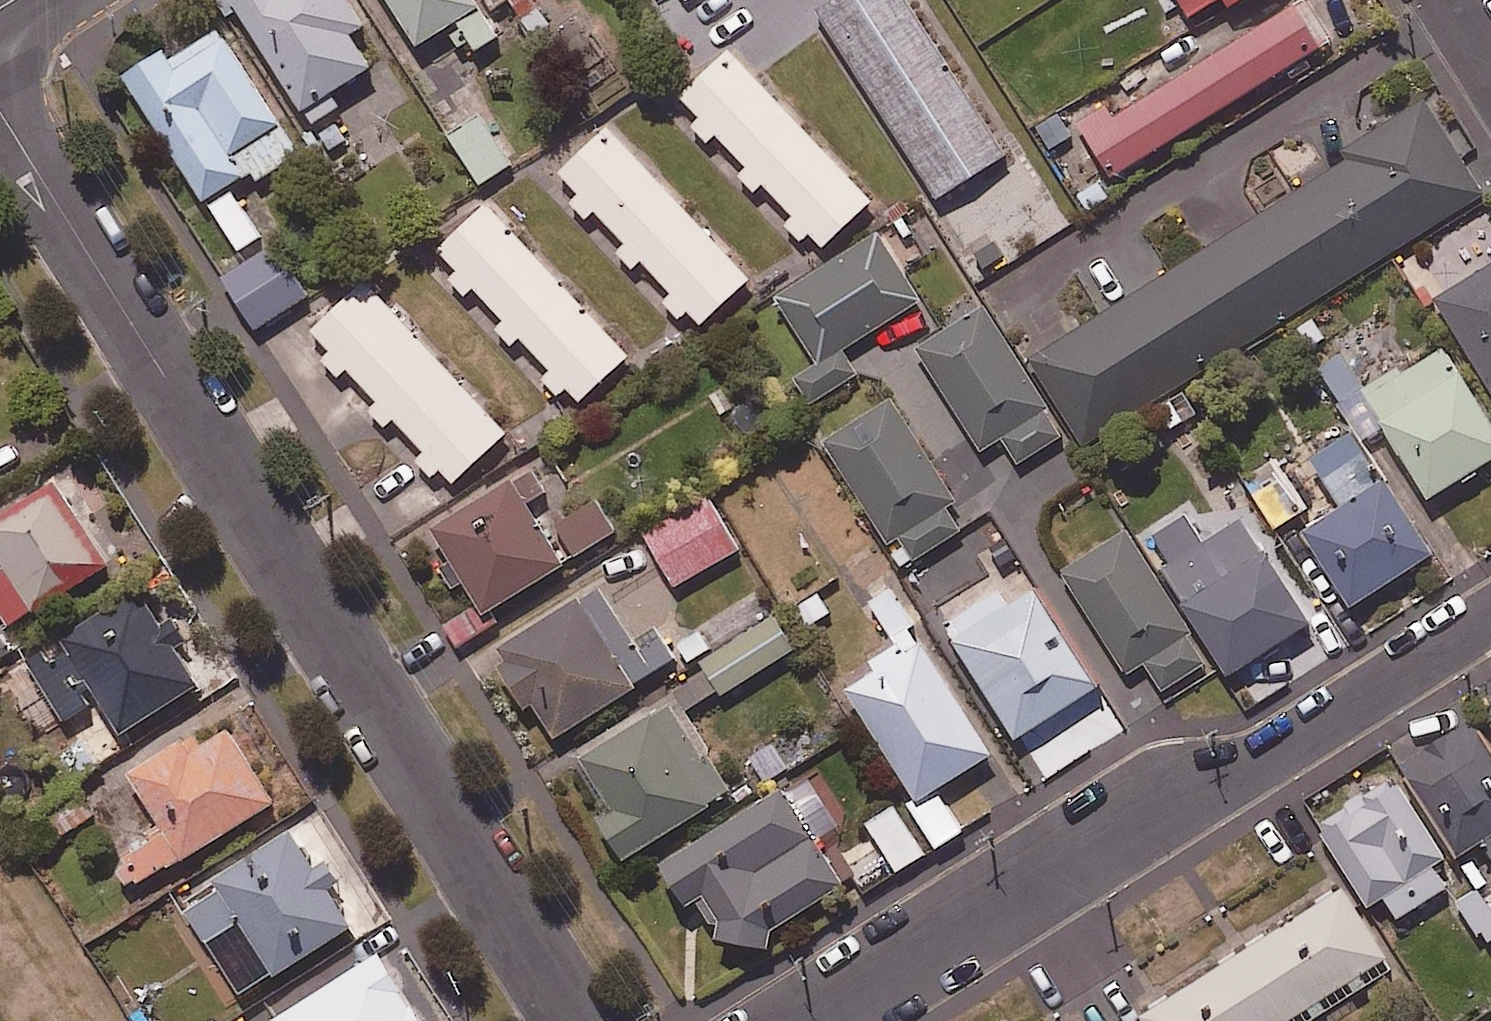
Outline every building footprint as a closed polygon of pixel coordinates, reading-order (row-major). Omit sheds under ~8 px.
[(347,100),(338,84),(374,64),(352,27),(365,20),(354,0),(238,0),(308,122),(347,100)] [(420,40),(453,19),(473,50),(500,33),(480,0),(394,0),(420,40)] [(910,0),(828,0),(816,7),(936,195),(1007,150),(910,0)] [(1310,0),(1296,0),(1117,108),(1109,95),(1078,114),(1113,172),(1333,38),(1310,0)] [(1192,12),(1212,0),(1184,0),(1192,12)] [(234,190),(301,148),(221,23),(172,55),(164,43),(124,68),(211,203),(210,203),(240,249),(263,233),(234,190)] [(873,196),(730,46),(682,92),(825,241),(873,196)] [(1486,190),(1425,93),(1342,145),(1349,156),(1032,355),(1087,441),(1486,190)] [(513,160),(484,114),(450,136),(479,181),(513,160)] [(751,274),(609,123),(561,168),(702,319),(751,274)] [(630,350),(487,199),(439,244),(461,267),(452,276),(465,290),(474,281),(506,315),(496,324),(512,342),(522,332),(553,365),(543,375),(556,388),(566,379),(581,396),(630,350)] [(814,272),(799,250),(763,274),(824,362),(793,383),(809,406),(861,371),(845,348),(922,295),(877,229),(814,272)] [(309,292),(277,240),(223,274),(255,325),(309,292)] [(1438,296),(1490,382),(1490,264),(1438,296)] [(397,416),(430,451),(419,462),(433,477),(445,467),(454,477),(508,428),(364,274),(312,323),(333,346),(318,360),(333,376),(348,363),(380,397),(372,404),(390,423),(397,416)] [(1065,432),(987,302),(920,343),(981,445),(1002,432),(1018,460),(1065,432)] [(1368,388),(1342,349),(1321,362),(1369,436),(1386,425),(1434,498),(1490,461),(1490,403),(1448,337),(1368,388)] [(972,520),(892,395),(826,437),(906,562),(972,520)] [(1436,548),(1356,423),(1301,458),(1333,508),(1306,525),(1354,600),(1436,548)] [(435,523),(478,594),(439,618),(460,652),(505,625),(492,604),(616,528),(597,497),(547,527),(530,500),(559,482),(543,456),(435,523)] [(1307,505),(1276,456),(1243,477),(1274,526),(1307,505)] [(57,476),(0,511),(0,550),(7,561),(0,566),(0,604),(11,622),(110,559),(57,476)] [(740,547),(710,493),(645,529),(675,583),(740,547)] [(1205,538),(1188,512),(1147,538),(1232,670),(1314,617),(1246,511),(1205,538)] [(1210,660),(1130,526),(1059,569),(1122,673),(1146,658),(1164,688),(1210,660)] [(1010,600),(995,577),(940,611),(1016,734),(1101,681),(1039,582),(1010,600)] [(637,640),(599,580),(494,648),(550,737),(676,656),(657,627),(637,640)] [(200,681),(141,584),(29,652),(68,716),(105,694),(125,726),(200,681)] [(994,749),(889,584),(869,597),(898,644),(843,679),(918,797),(994,749)] [(721,685),(724,689),(789,647),(770,617),(705,658),(711,668),(674,691),(669,694),(577,751),(611,806),(601,812),(626,853),(734,786),(685,708),(721,685)] [(16,645),(0,622),(0,656),(16,645)] [(275,797),(222,710),(129,767),(164,824),(125,848),(144,878),(275,797)] [(1476,716),(1405,759),(1460,851),(1485,836),(1490,846),(1490,740),(1476,716)] [(1369,900),(1384,889),(1400,913),(1448,879),(1432,856),(1445,847),(1395,774),(1319,827),(1369,900)] [(737,944),(748,936),(757,947),(782,928),(777,922),(847,878),(784,780),(662,858),(686,896),(700,887),(737,944)] [(963,828),(944,792),(918,806),(938,842),(963,828)] [(926,849),(894,802),(867,820),(899,867),(926,849)] [(360,871),(323,810),(179,897),(208,945),(237,993),(354,922),(333,887),(360,871)] [(1395,964),(1346,885),(1149,1007),(1143,1011),(1128,1020),(1305,1020),(1395,964)] [(1478,886),(1457,901),(1485,942),(1490,938),(1490,904),(1478,886)] [(380,945),(271,1013),(276,1020),(427,1020),(380,945)]
